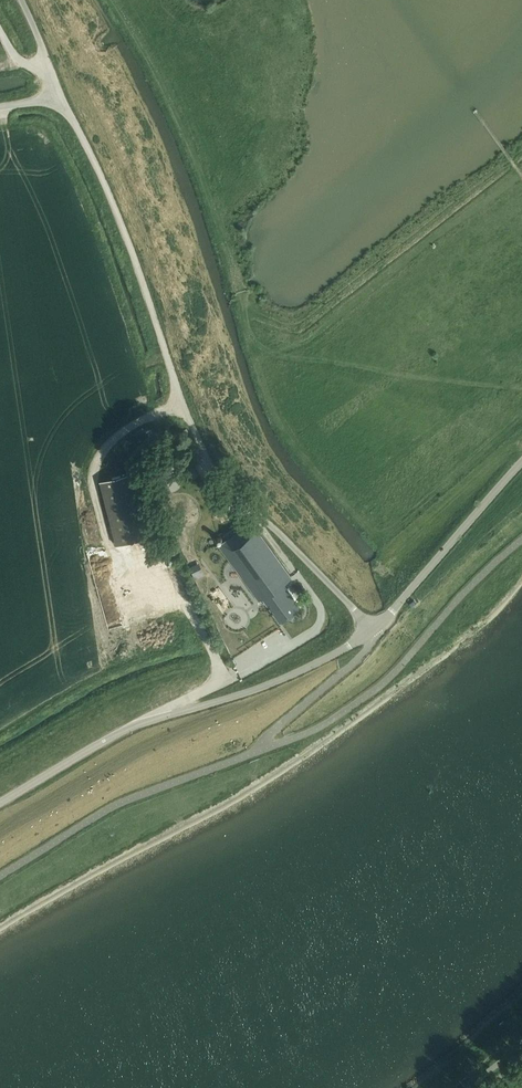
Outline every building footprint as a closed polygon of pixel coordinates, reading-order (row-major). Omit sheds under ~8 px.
[(105,480),(107,488),(122,544),(154,536),(137,472),(105,480)] [(220,545),(245,580),(260,600),(264,597),(281,620),(301,606),(283,583),(291,577),(252,522),(220,545)] [(208,554),(214,562),(222,556),(216,548),(208,554)]
